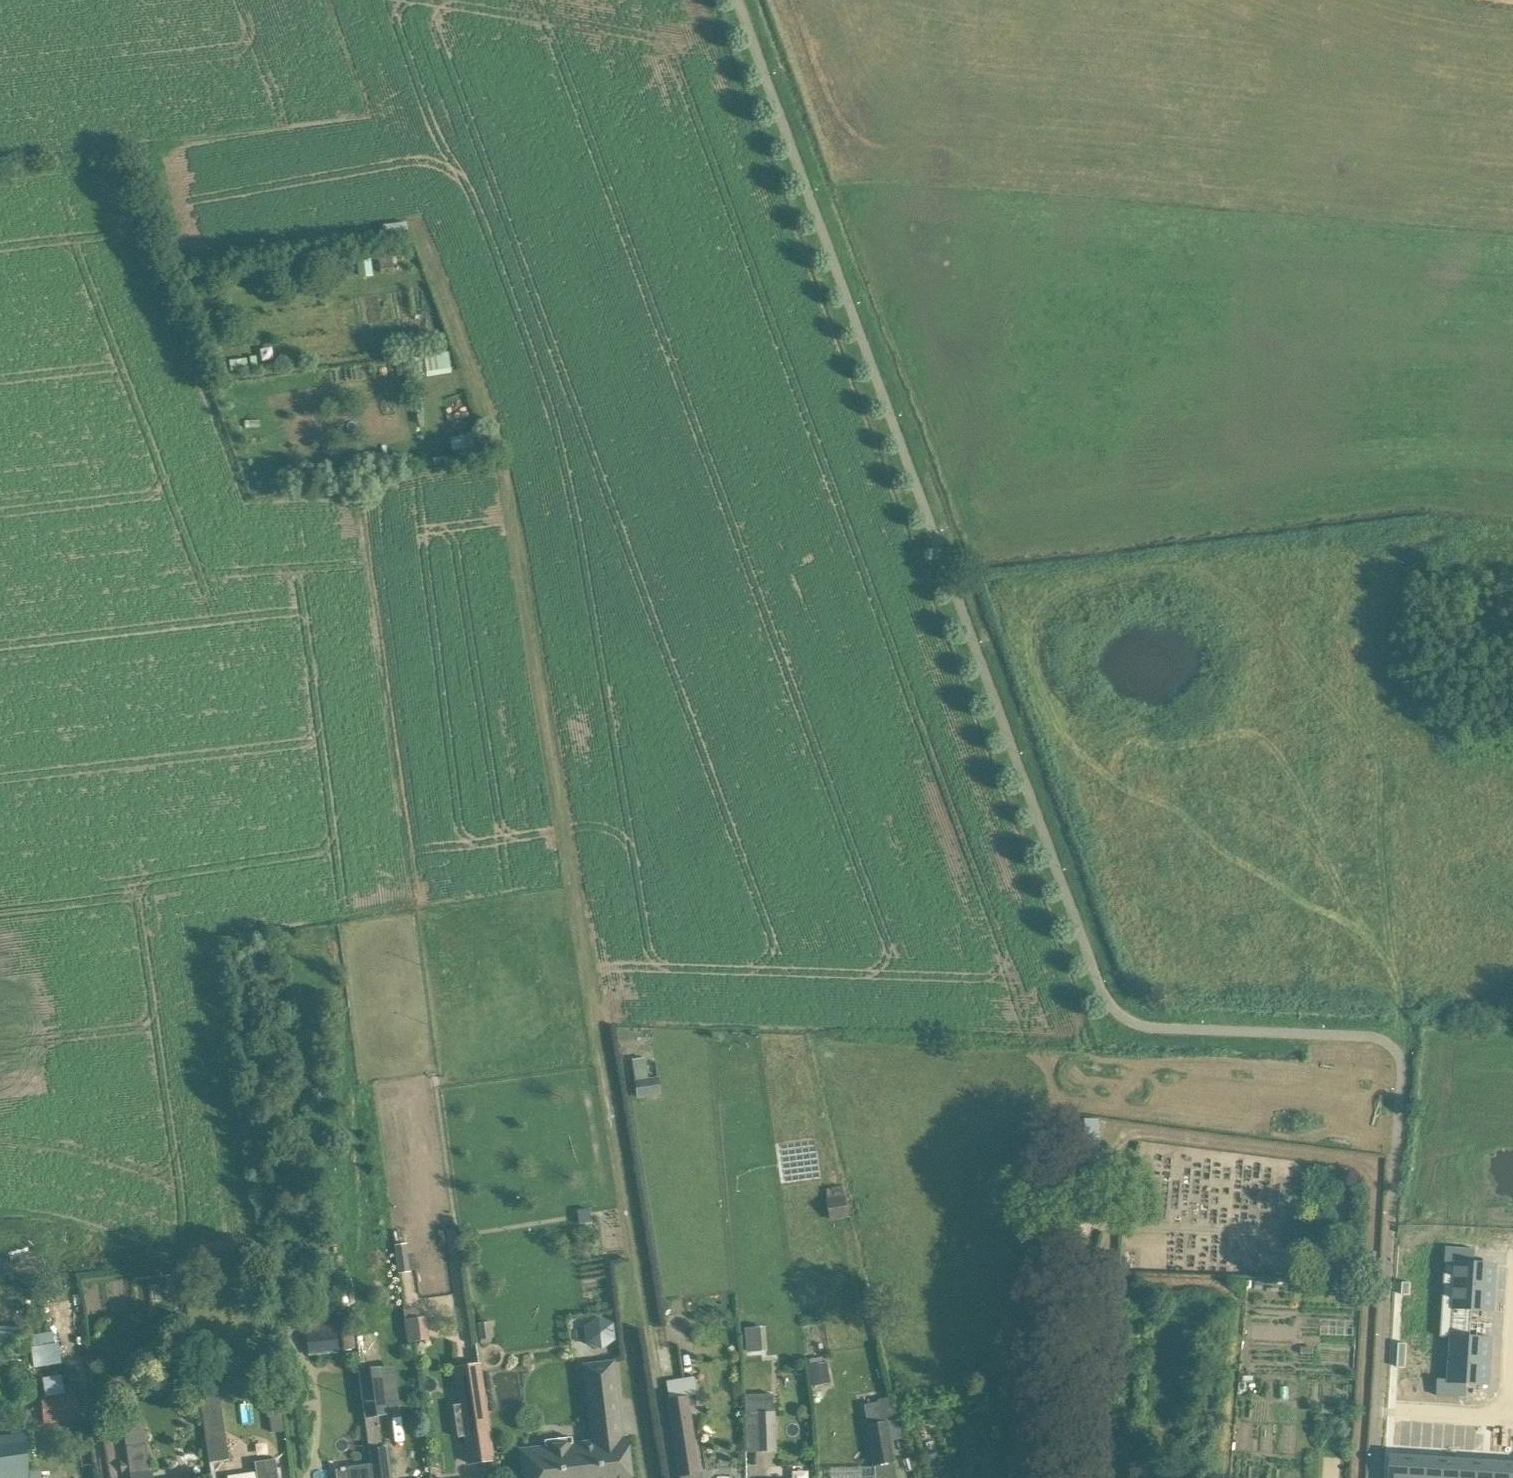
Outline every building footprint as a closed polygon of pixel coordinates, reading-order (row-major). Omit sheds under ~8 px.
[(407,222),(383,225),(385,242),(409,239),(407,222)] [(392,253),(379,255),(382,273),(395,271),(392,253)] [(448,352),(423,354),(425,370),(450,368),(448,352)] [(477,451),(474,435),(452,439),(455,454),(477,451)] [(662,1091),(659,1076),(634,1080),(637,1095),(662,1091)] [(1101,1150),(1101,1120),(1074,1120),(1074,1150),(1101,1150)] [(1143,1211),(1145,1194),(1135,1193),(1134,1211),(1143,1211)] [(844,1195),(826,1198),(830,1220),(848,1217),(844,1195)] [(410,1271),(407,1243),(395,1244),(397,1271),(410,1271)] [(1447,1248),(1445,1285),(1495,1288),(1496,1266),(1475,1264),(1476,1249),(1447,1248)] [(1411,1295),(1411,1283),(1403,1282),(1403,1294),(1411,1295)] [(160,1299),(159,1284),(149,1285),(150,1300),(160,1299)] [(1445,1285),(1442,1322),(1471,1324),(1472,1309),(1493,1311),(1495,1288),(1445,1285)] [(336,1320),(306,1323),(309,1356),(340,1354),(336,1320)] [(492,1321),(478,1323),(480,1340),(481,1340),(482,1344),(492,1343),(492,1338),(494,1338),(492,1321)] [(1122,1333),(1127,1333),(1131,1330),(1131,1325),(1128,1321),(1123,1321),(1119,1324),(1119,1329),(1122,1333)] [(423,1341),(421,1322),(406,1324),(408,1343),(423,1341)] [(1442,1322),(1441,1337),(1452,1337),(1450,1359),(1490,1361),(1491,1338),(1470,1337),(1471,1324),(1442,1322)] [(594,1328),(597,1346),(611,1344),(609,1326),(594,1328)] [(33,1347),(37,1369),(62,1364),(59,1343),(33,1347)] [(1399,1355),(1398,1367),(1406,1367),(1406,1364),(1418,1364),(1419,1356),(1407,1356),(1399,1355)] [(772,1405),(771,1357),(753,1358),(754,1405),(772,1405)] [(1439,1379),(1437,1395),(1466,1397),(1467,1382),(1489,1384),(1490,1361),(1450,1359),(1449,1380),(1439,1379)] [(520,1449),(523,1477),(632,1477),(631,1467),(627,1437),(622,1437),(614,1361),(584,1364),(590,1419),(598,1418),(601,1440),(573,1443),(572,1438),(544,1441),(545,1446),(520,1449)] [(809,1365),(812,1386),(831,1382),(827,1362),(809,1365)] [(460,1436),(467,1437),(470,1463),(492,1460),(479,1363),(454,1366),(459,1405),(455,1407),(452,1410),(449,1416),(450,1423),(452,1429),(455,1433),(460,1436)] [(381,1368),(359,1370),(364,1418),(374,1417),(387,1415),(381,1368)] [(46,1396),(41,1397),(44,1423),(80,1420),(77,1392),(65,1394),(59,1395),(52,1396),(46,1396)] [(230,1459),(225,1431),(219,1394),(200,1397),(206,1434),(210,1462),(230,1459)] [(675,1444),(680,1475),(700,1472),(688,1397),(670,1399),(669,1400),(676,1444),(675,1444)] [(775,1411),(745,1413),(747,1451),(760,1451),(774,1450),(777,1450),(775,1411)] [(886,1420),(867,1423),(874,1465),(894,1462),(886,1420)] [(150,1471),(146,1443),(144,1423),(124,1426),(126,1446),(128,1459),(120,1461),(122,1473),(130,1472),(130,1474),(150,1471)] [(27,1461),(24,1435),(0,1437),(0,1477),(28,1477),(27,1461)] [(374,1477),(391,1477),(387,1447),(369,1449),(371,1463),(374,1477)] [(1392,1477),(1410,1477),(1411,1458),(1393,1457),(1392,1477)] [(276,1458),(254,1461),(256,1472),(228,1475),(228,1477),(279,1477),(276,1458)] [(1410,1477),(1427,1477),(1428,1459),(1411,1458),(1410,1477)] [(1427,1477),(1444,1477),(1445,1460),(1428,1459),(1427,1477)] [(1444,1477),(1461,1477),(1462,1461),(1445,1460),(1444,1477)] [(1461,1477),(1478,1477),(1479,1462),(1462,1461),(1461,1477)] [(1478,1477),(1495,1477),(1496,1464),(1479,1462),(1478,1477)] [(371,1463),(365,1464),(349,1466),(350,1477),(374,1477),(371,1463)] [(1495,1477),(1512,1477),(1512,1466),(1512,1465),(1496,1464),(1495,1477)]
